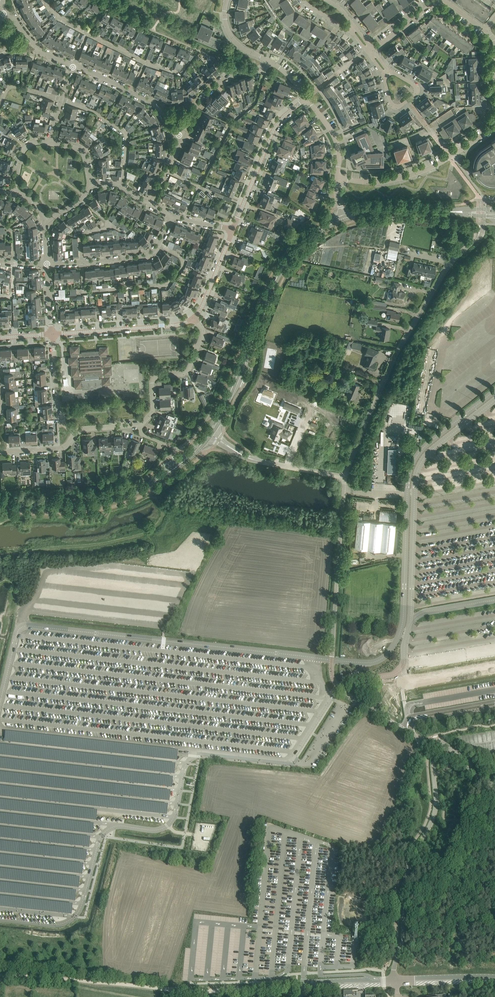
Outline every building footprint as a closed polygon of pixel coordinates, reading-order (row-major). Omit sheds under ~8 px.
[(238,2),(237,2),(236,8),(237,8),(237,9),(239,9),(239,11),(246,11),(246,8),(247,5),(251,5),(253,1),(250,0),(239,0),(238,2)] [(284,9),(291,4),(288,0),(279,0),(271,5),(274,9),(281,5),(284,9)] [(355,8),(362,3),(360,0),(349,0),(348,2),(350,4),(351,3),(355,8)] [(395,0),(389,0),(392,4),(388,7),(393,14),(398,10),(399,11),(398,11),(402,9),(395,0)] [(402,9),(405,7),(404,5),(409,2),(408,0),(395,0),(402,9)] [(458,1),(458,2),(463,6),(463,5),(469,10),(469,11),(474,15),(475,14),(484,20),(485,18),(486,18),(489,15),(488,15),(493,8),(491,7),(490,8),(489,9),(477,0),(456,0),(458,1)] [(365,6),(362,3),(355,8),(359,13),(358,14),(360,17),(375,6),(371,1),(365,6)] [(29,3),(21,6),(21,7),(23,11),(32,8),(33,7),(33,6),(34,6),(32,2),(29,3)] [(90,3),(87,7),(85,9),(92,14),(94,10),(97,12),(101,6),(95,2),(93,5),(90,3)] [(384,9),(379,3),(375,6),(378,10),(381,14),(383,17),(386,21),(390,18),(389,18),(388,17),(393,14),(388,7),(384,9)] [(281,20),(285,24),(298,10),(295,8),(294,9),(291,4),(284,9),(287,14),(281,20)] [(363,19),(367,24),(375,18),(372,14),(378,10),(375,6),(360,17),(362,20),(363,19)] [(71,9),(69,7),(64,14),(63,15),(66,16),(71,9)] [(34,13),(32,8),(23,11),(25,17),(34,13)] [(298,10),(285,24),(289,27),(295,21),(300,25),(305,17),(300,14),(301,13),(298,10)] [(249,15),(249,11),(246,11),(239,11),(235,11),(236,17),(234,17),(235,23),(236,23),(238,23),(239,25),(246,22),(245,19),(245,17),(249,15)] [(106,12),(101,21),(107,24),(109,19),(108,19),(111,15),(106,12)] [(37,17),(34,13),(25,17),(29,23),(37,17)] [(83,13),(80,16),(76,22),(79,23),(84,17),(84,14),(83,13)] [(433,15),(430,20),(427,24),(432,28),(438,19),(433,15)] [(40,21),(37,17),(29,23),(31,26),(29,28),(30,30),(40,21)] [(111,21),(109,20),(106,26),(108,28),(110,25),(113,28),(118,19),(114,17),(111,21)] [(304,37),(314,21),(311,19),(310,20),(305,17),(300,25),(304,27),(300,34),(304,37)] [(375,18),(367,24),(371,29),(370,29),(372,33),(387,21),(386,21),(383,17),(377,22),(375,18)] [(118,19),(112,30),(116,33),(116,32),(119,34),(123,27),(121,26),(123,22),(118,19)] [(443,23),(438,19),(432,28),(437,31),(443,23)] [(253,24),(251,20),(246,22),(239,25),(241,30),(240,30),(242,36),(243,35),(243,36),(246,35),(247,36),(247,37),(249,35),(252,32),(250,29),(250,27),(253,24)] [(42,23),(40,21),(30,30),(34,34),(42,28),(40,25),(42,23)] [(317,23),(314,21),(304,37),(309,40),(313,33),(317,35),(322,28),(316,24),(317,23)] [(127,22),(125,27),(122,31),(127,34),(132,25),(127,22)] [(448,26),(443,23),(437,31),(442,35),(448,26)] [(198,40),(207,44),(210,38),(210,37),(213,29),(201,24),(201,25),(197,36),(198,36),(200,37),(198,40)] [(132,25),(127,34),(132,37),(137,28),(132,25)] [(423,29),(420,25),(413,30),(420,39),(425,35),(421,30),(423,29)] [(262,30),(259,26),(252,32),(249,35),(252,39),(251,39),(255,44),(256,44),(258,42),(260,43),(259,44),(260,44),(261,41),(262,41),(264,37),(261,35),(259,34),(262,30)] [(453,30),(448,26),(442,35),(447,39),(453,30)] [(44,30),(42,28),(34,34),(38,38),(41,35),(48,30),(46,28),(44,30)] [(322,28),(317,35),(321,38),(316,45),(321,47),(326,39),(330,34),(331,32),(327,30),(327,31),(322,28)] [(276,38),(273,37),(271,36),(273,31),(269,29),(263,37),(264,37),(262,41),(266,43),(265,44),(270,47),(271,46),(271,47),(273,44),(276,38)] [(420,39),(413,30),(408,34),(409,36),(408,37),(411,42),(413,40),(415,43),(420,39)] [(458,34),(453,30),(447,39),(452,43),(458,34)] [(49,31),(44,37),(41,41),(45,45),(52,37),(49,35),(51,33),(49,31)] [(139,31),(137,36),(134,40),(139,43),(144,34),(139,31)] [(276,38),(273,44),(277,47),(276,48),(282,51),(288,42),(284,41),(282,40),(284,35),(280,33),(276,38)] [(144,34),(139,43),(144,46),(149,37),(144,34)] [(340,39),(341,38),(338,36),(338,37),(335,35),(334,36),(330,34),(326,39),(328,40),(326,43),(328,44),(327,48),(330,50),(328,54),(328,55),(334,47),(341,39),(340,39)] [(463,37),(458,34),(452,43),(457,46),(463,37)] [(52,37),(45,45),(50,48),(58,38),(56,36),(54,39),(52,37)] [(153,37),(151,41),(149,46),(152,47),(147,58),(150,59),(158,39),(153,37)] [(468,41),(463,37),(457,46),(462,50),(468,41)] [(62,41),(58,38),(50,48),(52,50),(54,47),(57,50),(62,41)] [(221,42),(210,38),(207,44),(217,48),(217,49),(220,42),(221,43),(221,42)] [(68,41),(63,39),(62,41),(57,50),(63,53),(67,44),(68,42),(68,41)] [(152,53),(154,48),(158,39),(150,59),(152,60),(154,56),(155,54),(152,53)] [(158,39),(154,48),(160,50),(163,41),(158,39)] [(292,58),(300,48),(300,46),(297,44),(296,46),(293,44),(295,42),(291,39),(287,46),(290,47),(291,49),(290,51),(289,50),(286,53),(292,58)] [(344,41),(341,39),(334,47),(337,49),(338,48),(340,51),(340,50),(342,52),(345,49),(350,45),(349,45),(350,44),(348,42),(347,42),(345,40),(344,41)] [(473,45),(468,41),(462,50),(467,54),(473,45)] [(70,43),(68,42),(67,44),(63,53),(62,54),(67,56),(72,47),(69,46),(70,43)] [(73,44),(72,47),(67,56),(73,58),(78,47),(73,44)] [(166,44),(164,49),(162,53),(167,55),(171,46),(166,44)] [(352,48),(350,45),(345,49),(342,52),(345,55),(345,54),(347,56),(348,56),(350,59),(358,52),(358,51),(356,49),(354,47),(352,48)] [(396,53),(398,56),(404,50),(402,48),(399,50),(395,45),(386,52),(387,53),(386,54),(389,57),(390,56),(390,57),(396,53)] [(176,48),(171,46),(167,55),(173,57),(175,52),(176,51),(175,51),(176,48)] [(177,57),(182,59),(186,50),(180,48),(177,57)] [(301,49),(300,48),(292,58),(297,61),(302,54),(299,52),(301,49)] [(85,50),(83,49),(78,61),(83,63),(87,54),(84,53),(85,50)] [(191,52),(186,50),(182,59),(187,62),(191,52)] [(405,52),(404,50),(398,56),(400,59),(399,60),(401,61),(399,64),(400,65),(400,66),(404,68),(409,59),(404,56),(405,52)] [(323,51),(321,54),(327,60),(330,58),(325,53),(323,51)] [(90,55),(87,54),(83,63),(88,65),(93,53),(91,52),(90,55)] [(98,55),(93,53),(88,65),(90,62),(92,63),(91,66),(93,67),(98,55)] [(305,56),(302,54),(297,61),(302,65),(309,55),(307,53),(305,56)] [(7,58),(4,59),(6,65),(6,67),(7,68),(13,67),(12,66),(13,66),(13,59),(12,54),(7,56),(7,58)] [(101,56),(98,55),(93,67),(98,69),(102,60),(99,59),(101,56)] [(311,56),(309,55),(302,65),(307,68),(313,62),(309,59),(311,56)] [(22,59),(22,56),(16,56),(16,62),(13,62),(13,69),(14,71),(15,71),(15,69),(22,69),(22,59)] [(25,59),(22,59),(22,69),(28,69),(28,65),(30,65),(33,58),(28,57),(25,57),(25,59)] [(105,61),(102,60),(98,69),(103,71),(108,59),(106,58),(105,61)] [(111,60),(108,59),(103,71),(108,74),(112,64),(109,63),(111,60)] [(311,73),(320,66),(316,59),(313,62),(307,68),(311,73)] [(357,69),(359,72),(357,73),(359,75),(360,74),(363,72),(361,70),(368,65),(366,62),(364,59),(364,60),(363,59),(355,66),(357,68),(357,69)] [(417,63),(409,59),(404,68),(407,71),(408,69),(409,70),(411,67),(415,70),(420,62),(419,62),(418,61),(417,63)] [(34,62),(32,67),(30,71),(35,73),(40,61),(38,60),(37,63),(34,62)] [(219,66),(214,60),(210,64),(212,66),(210,68),(208,66),(210,68),(214,74),(216,76),(220,72),(217,68),(219,66)] [(42,61),(40,61),(35,73),(41,75),(44,65),(41,64),(42,61)] [(420,62),(415,70),(419,72),(417,75),(418,76),(418,77),(422,79),(427,69),(420,65),(421,63),(420,62)] [(120,64),(118,66),(115,65),(113,69),(111,74),(116,76),(116,77),(121,66),(122,65),(120,64)] [(49,67),(44,65),(41,75),(38,81),(41,82),(43,78),(42,78),(42,77),(45,78),(49,67)] [(55,66),(52,76),(49,83),(50,83),(51,78),(53,79),(54,76),(57,77),(60,68),(55,66)] [(124,67),(121,66),(116,77),(121,80),(125,71),(122,69),(124,67)] [(210,68),(208,66),(206,68),(204,67),(201,69),(201,71),(209,81),(213,77),(211,76),(214,74),(210,68)] [(322,67),(320,66),(311,73),(314,78),(322,72),(322,71),(321,72),(319,70),(322,67)] [(54,69),(49,67),(45,78),(49,79),(48,80),(47,80),(47,82),(49,83),(52,76),(54,69)] [(438,73),(429,67),(422,79),(425,81),(426,80),(427,81),(429,78),(430,79),(432,76),(435,78),(438,73)] [(66,70),(60,68),(57,77),(60,78),(59,81),(61,82),(66,70)] [(128,72),(125,71),(121,80),(125,82),(126,81),(131,71),(131,70),(129,69),(128,72)] [(138,71),(135,69),(134,71),(135,72),(134,73),(131,71),(126,81),(131,84),(138,71)] [(369,69),(363,72),(360,74),(362,77),(361,77),(363,80),(362,81),(363,83),(372,79),(371,76),(372,75),(371,72),(370,69),(369,69)] [(163,70),(162,72),(160,77),(160,76),(167,79),(170,73),(163,70)] [(334,73),(332,70),(324,75),(322,72),(314,78),(315,78),(314,79),(316,82),(317,82),(318,83),(323,78),(324,80),(334,73)] [(75,88),(77,89),(83,76),(77,74),(74,83),(77,85),(75,88)] [(197,74),(193,78),(195,81),(199,86),(200,86),(202,88),(200,86),(202,84),(203,85),(208,82),(202,75),(200,77),(197,74)] [(83,76),(77,89),(76,92),(79,93),(80,91),(79,91),(79,89),(82,91),(87,80),(82,78),(83,76)] [(247,79),(247,77),(239,79),(240,81),(242,89),(247,87),(245,79),(247,79)] [(253,77),(247,79),(245,79),(248,89),(254,87),(252,82),(254,82),(253,77)] [(339,80),(337,77),(328,84),(329,86),(323,90),(324,91),(323,91),(326,95),(327,94),(327,95),(335,89),(333,86),(339,80)] [(144,78),(143,80),(140,79),(136,88),(141,90),(147,79),(144,78)] [(195,81),(193,78),(191,80),(193,82),(191,84),(197,92),(202,88),(200,86),(199,86),(195,81)] [(151,81),(147,79),(141,90),(145,93),(150,84),(151,81)] [(373,79),(372,79),(364,83),(365,86),(364,86),(366,89),(365,90),(365,92),(369,91),(368,88),(376,85),(375,82),(374,79),(373,79)] [(92,83),(87,80),(82,91),(86,92),(85,93),(84,93),(83,95),(86,96),(88,92),(92,83)] [(163,91),(164,88),(166,84),(158,80),(157,82),(153,90),(156,91),(153,97),(159,99),(160,97),(163,91)] [(443,80),(441,80),(436,80),(437,84),(434,84),(434,86),(430,86),(430,87),(429,87),(429,91),(431,91),(431,92),(435,92),(435,94),(434,94),(440,96),(439,96),(440,94),(440,92),(446,91),(446,85),(443,85),(443,80)] [(150,84),(145,93),(151,95),(153,90),(157,82),(155,81),(153,85),(150,84)] [(240,81),(232,83),(232,85),(234,84),(236,92),(237,93),(237,94),(243,93),(242,90),(242,89),(240,81)] [(97,85),(92,83),(88,92),(93,94),(97,85)] [(290,87),(280,83),(277,90),(275,89),(273,93),(281,96),(282,93),(287,95),(290,87)] [(97,88),(95,93),(94,95),(102,99),(108,87),(102,84),(100,90),(97,88)] [(184,88),(188,96),(191,93),(193,95),(197,92),(191,84),(188,86),(186,84),(184,86),(185,86),(184,88)] [(234,84),(232,85),(227,86),(228,90),(229,90),(231,95),(237,93),(236,92),(234,84)] [(110,88),(108,87),(102,99),(107,101),(111,92),(108,91),(110,88)] [(337,87),(335,89),(327,95),(331,100),(340,92),(343,90),(342,88),(339,90),(337,87)] [(169,90),(164,88),(163,91),(160,97),(163,98),(161,101),(168,104),(169,97),(170,94),(169,94),(168,93),(169,90)] [(188,96),(184,88),(183,89),(177,90),(178,100),(178,103),(184,102),(184,96),(188,96)] [(178,100),(177,90),(177,89),(175,89),(175,90),(171,90),(172,94),(170,94),(169,97),(168,104),(175,103),(175,100),(178,100)] [(114,94),(111,92),(107,101),(112,104),(114,100),(116,101),(117,97),(116,96),(117,96),(119,92),(116,91),(114,94)] [(369,91),(365,92),(363,93),(364,96),(367,95),(369,101),(379,98),(379,97),(380,97),(379,93),(378,93),(378,92),(372,94),(371,91),(369,91)] [(334,104),(342,100),(345,98),(340,92),(331,100),(334,104)] [(222,93),(217,98),(223,104),(224,105),(229,100),(222,93)] [(122,95),(120,99),(118,102),(117,102),(115,106),(119,107),(120,105),(123,106),(127,97),(122,95)] [(280,104),(281,103),(283,98),(275,95),(273,99),(270,98),(270,99),(267,98),(265,104),(268,105),(273,107),(274,103),(280,106),(280,104)] [(40,97),(39,100),(41,101),(42,99),(43,100),(42,103),(52,107),(54,101),(40,97)] [(133,100),(127,97),(123,106),(126,108),(124,110),(127,112),(131,103),(133,100)] [(217,98),(216,97),(211,102),(218,108),(219,109),(223,104),(217,98)] [(426,98),(423,100),(429,109),(432,113),(438,109),(436,108),(440,105),(436,100),(433,102),(432,100),(430,101),(428,98),(427,99),(426,98)] [(377,103),(376,99),(370,101),(373,111),(383,108),(382,104),(381,104),(381,102),(377,103)] [(133,100),(131,103),(127,112),(132,114),(134,109),(137,110),(141,104),(135,101),(134,104),(131,103),(133,100)] [(334,104),(337,110),(348,104),(347,102),(344,104),(342,100),(334,104)] [(429,109),(423,100),(419,103),(420,104),(419,105),(421,108),(420,109),(421,111),(420,112),(424,117),(427,115),(425,113),(429,109)] [(219,109),(218,108),(211,102),(210,101),(206,106),(210,110),(208,113),(214,116),(216,114),(216,115),(220,110),(219,109)] [(52,107),(42,103),(41,107),(40,106),(40,105),(38,105),(37,108),(51,112),(52,107)] [(144,106),(141,104),(137,110),(138,112),(136,114),(140,119),(147,112),(144,109),(146,108),(144,106)] [(349,106),(348,104),(337,110),(340,115),(347,111),(346,108),(349,106)] [(68,105),(66,111),(77,114),(78,110),(79,110),(79,112),(81,112),(82,109),(68,105)] [(274,109),(264,105),(262,110),(265,112),(264,115),(271,118),(274,109)] [(385,112),(383,108),(373,111),(374,116),(371,118),(373,122),(379,121),(378,117),(381,116),(380,115),(384,114),(383,113),(385,112)] [(342,120),(353,115),(356,114),(355,112),(352,113),(351,110),(347,111),(340,115),(342,120)] [(469,114),(467,110),(457,117),(464,127),(471,122),(474,120),(475,119),(475,118),(475,117),(475,116),(475,115),(474,114),(473,114),(472,113),(471,113),(470,113),(469,114)] [(77,114),(66,111),(65,116),(79,120),(80,117),(77,116),(77,118),(76,117),(77,114)] [(144,123),(153,113),(151,112),(149,114),(147,112),(140,119),(141,120),(141,121),(143,123),(144,122),(144,123)] [(407,112),(404,115),(410,124),(415,120),(419,126),(422,124),(415,116),(414,116),(412,114),(411,115),(409,112),(408,113),(407,112)] [(157,117),(153,113),(144,123),(146,124),(148,122),(150,124),(152,123),(154,125),(160,121),(157,118),(157,117)] [(214,118),(204,114),(201,119),(211,124),(214,118)] [(309,126),(307,123),(306,121),(308,120),(304,114),(296,120),(298,123),(292,127),(298,134),(309,126)] [(258,115),(255,121),(257,122),(264,125),(266,126),(269,120),(260,116),(258,115)] [(354,117),(353,115),(342,120),(345,127),(349,125),(349,124),(353,122),(351,119),(354,117)] [(410,124),(404,115),(400,118),(401,118),(400,119),(402,122),(400,123),(402,126),(399,128),(403,133),(407,130),(406,127),(410,124)] [(256,124),(257,122),(255,121),(242,116),(239,119),(251,124),(249,129),(260,134),(263,127),(256,124)] [(464,127),(457,117),(441,127),(443,129),(440,131),(439,131),(442,136),(443,137),(444,137),(445,138),(446,138),(447,138),(448,137),(451,135),(459,130),(464,127)] [(384,124),(381,123),(379,129),(384,131),(385,129),(390,131),(391,129),(393,130),(395,130),(394,124),(394,125),(392,124),(394,120),(393,120),(393,119),(389,118),(389,119),(388,118),(386,122),(385,122),(384,124)] [(40,119),(40,122),(38,135),(44,136),(45,130),(47,131),(49,124),(45,123),(40,122),(40,119)] [(211,124),(201,119),(199,124),(199,125),(207,129),(209,129),(211,124)] [(18,125),(25,137),(27,135),(26,133),(28,131),(22,120),(17,123),(18,125)] [(162,127),(160,121),(154,125),(154,127),(150,129),(152,134),(161,131),(160,128),(162,127)] [(199,124),(197,124),(194,130),(205,134),(206,131),(210,132),(211,130),(207,129),(199,125),(199,124)] [(25,137),(18,125),(16,127),(18,130),(15,131),(20,140),(25,137)] [(62,135),(66,136),(68,126),(62,125),(60,134),(59,133),(58,138),(62,139),(62,135)] [(93,131),(86,125),(85,128),(84,130),(85,131),(81,136),(83,139),(81,141),(83,143),(89,135),(92,133),(91,133),(92,133),(91,132),(93,131)] [(130,128),(128,130),(127,130),(130,133),(136,128),(133,125),(130,128)] [(305,142),(303,144),(304,146),(307,145),(313,143),(315,141),(319,138),(317,136),(316,136),(315,134),(317,133),(313,127),(312,128),(311,129),(310,128),(309,129),(305,133),(309,138),(305,142)] [(73,130),(71,140),(76,141),(78,135),(81,135),(82,129),(77,128),(76,131),(73,130)] [(166,136),(164,130),(161,131),(152,134),(154,140),(159,138),(159,139),(161,139),(166,139),(167,139),(166,136)] [(205,134),(194,130),(192,135),(195,136),(194,138),(197,140),(205,143),(206,140),(204,139),(205,138),(203,137),(205,134)] [(248,132),(246,138),(257,143),(260,136),(251,132),(250,133),(248,132)] [(98,138),(92,133),(89,135),(83,143),(88,146),(94,139),(95,140),(98,138)] [(366,133),(356,137),(361,149),(351,154),(355,164),(362,161),(364,166),(383,165),(383,153),(375,153),(366,133)] [(103,139),(101,137),(95,140),(97,143),(92,146),(94,149),(91,151),(92,153),(101,148),(104,146),(100,141),(103,139)] [(8,138),(5,144),(17,149),(18,147),(15,145),(17,142),(12,140),(8,138)] [(416,143),(420,155),(427,152),(426,151),(431,149),(431,147),(433,145),(428,138),(422,141),(422,140),(416,143)] [(491,141),(492,142),(482,149),(480,151),(478,153),(477,154),(476,156),(475,157),(474,159),(474,161),(473,163),(473,165),(473,166),(473,168),(472,169),(474,174),(475,174),(476,176),(477,177),(478,179),(480,181),(482,183),(483,183),(483,184),(485,185),(487,185),(490,186),(491,186),(492,187),(494,187),(494,171),(494,166),(491,162),(494,159),(494,138),(491,141)] [(157,143),(153,143),(153,142),(149,142),(149,148),(150,149),(153,148),(163,149),(163,145),(165,146),(165,140),(160,140),(157,140),(157,143)] [(193,141),(191,147),(199,151),(202,145),(203,146),(204,145),(205,143),(197,140),(196,142),(193,141)] [(17,149),(5,144),(0,141),(0,145),(4,147),(4,146),(7,147),(6,150),(15,154),(17,149)] [(254,145),(245,141),(242,148),(251,152),(254,145)] [(282,147),(279,146),(279,147),(278,147),(277,148),(277,149),(278,150),(277,153),(283,156),(282,159),(287,161),(288,158),(286,157),(288,152),(292,154),(296,145),(284,141),(285,142),(283,146),(283,145),(282,147)] [(324,157),(323,153),(323,151),(325,151),(324,144),(311,146),(312,152),(311,152),(312,158),(324,157)] [(401,148),(404,159),(407,158),(407,159),(412,158),(407,146),(401,148)] [(191,147),(188,152),(194,155),(197,156),(199,151),(191,147)] [(102,150),(101,148),(92,153),(95,158),(100,155),(102,157),(110,152),(109,149),(106,151),(105,149),(102,150)] [(153,148),(150,149),(153,149),(153,151),(156,151),(156,154),(158,154),(157,157),(160,157),(165,158),(165,155),(166,155),(166,149),(163,149),(153,148)] [(401,160),(404,159),(401,148),(394,150),(396,163),(401,161),(401,160)] [(188,152),(185,150),(183,156),(191,160),(194,155),(188,152)] [(244,153),(238,150),(236,155),(240,157),(238,161),(247,165),(250,158),(243,155),(244,153)] [(109,165),(108,156),(104,157),(104,159),(99,160),(99,163),(96,163),(96,166),(109,165)] [(151,156),(150,159),(149,162),(152,163),(158,166),(161,167),(163,162),(151,156)] [(180,161),(189,165),(191,160),(183,156),(180,161)] [(270,169),(275,171),(279,173),(282,166),(285,167),(287,161),(282,159),(279,157),(277,161),(274,160),(270,169)] [(0,164),(0,166),(3,167),(9,168),(10,165),(13,165),(14,160),(7,159),(6,161),(1,160),(0,164)] [(326,161),(316,161),(316,164),(312,164),(311,173),(323,174),(323,168),(325,168),(326,161)] [(152,163),(149,162),(145,170),(152,173),(156,175),(158,170),(156,169),(158,166),(152,163)] [(242,169),(243,165),(236,162),(234,168),(237,169),(236,172),(235,171),(233,175),(235,175),(235,176),(243,179),(246,171),(242,169)] [(178,170),(177,172),(182,173),(181,176),(187,179),(189,173),(191,169),(181,164),(180,166),(178,166),(177,169),(178,170)] [(5,176),(5,173),(11,174),(12,169),(9,168),(3,167),(2,170),(0,169),(0,176),(5,176)] [(146,176),(145,179),(153,183),(156,178),(151,175),(152,173),(145,170),(143,175),(146,176)] [(127,171),(127,177),(134,180),(136,175),(127,171)] [(270,176),(265,187),(270,188),(274,190),(277,182),(286,186),(288,180),(275,175),(274,178),(270,176)] [(0,176),(0,185),(3,185),(3,182),(9,183),(10,177),(5,176),(5,177),(0,176)] [(239,181),(227,176),(224,183),(236,188),(239,181)] [(324,180),(320,179),(315,176),(315,177),(313,176),(312,176),(311,178),(311,179),(312,179),(314,180),(313,183),(310,188),(313,189),(317,191),(319,188),(319,186),(321,187),(324,180)] [(148,187),(151,188),(153,183),(145,179),(143,182),(140,180),(139,183),(148,187)] [(148,187),(139,183),(137,188),(140,190),(139,192),(147,196),(149,191),(147,190),(148,187)] [(236,188),(224,183),(221,190),(233,195),(236,188)] [(205,187),(215,192),(219,193),(220,190),(207,184),(205,187)] [(101,190),(98,191),(100,200),(100,202),(107,200),(106,199),(109,198),(110,192),(105,193),(105,192),(101,192),(101,190)] [(162,199),(168,202),(172,192),(172,191),(169,190),(168,193),(165,192),(162,199)] [(111,191),(110,191),(110,192),(111,192),(109,198),(108,202),(115,203),(115,201),(117,202),(118,202),(121,196),(116,195),(117,192),(111,191)] [(264,193),(260,203),(265,205),(265,206),(269,208),(270,208),(274,198),(278,199),(280,200),(281,196),(268,191),(267,195),(264,193)] [(313,199),(314,197),(315,194),(311,192),(309,191),(306,196),(306,195),(303,202),(308,204),(308,205),(309,205),(312,206),(315,199),(313,199)] [(172,192),(168,202),(173,204),(177,195),(172,192)] [(100,200),(98,193),(94,196),(94,197),(92,198),(93,200),(90,202),(95,209),(99,207),(101,206),(97,201),(100,200)] [(122,195),(121,196),(118,202),(117,202),(116,204),(121,208),(126,200),(127,199),(122,195)] [(177,195),(173,204),(173,205),(176,207),(175,208),(178,209),(183,197),(177,195)] [(183,197),(178,209),(180,210),(180,208),(184,210),(185,207),(187,207),(190,200),(183,197)] [(3,211),(9,213),(13,202),(6,200),(6,201),(1,199),(2,206),(2,207),(4,207),(3,211)] [(121,208),(118,211),(123,215),(130,205),(127,204),(128,202),(126,200),(121,208)] [(18,204),(13,202),(9,213),(12,214),(13,211),(18,215),(24,206),(22,204),(21,206),(18,204)] [(191,212),(198,215),(198,213),(201,207),(197,205),(198,203),(195,202),(191,212)] [(133,207),(130,205),(125,213),(130,217),(131,215),(136,207),(134,206),(133,207)] [(201,207),(198,213),(205,216),(206,215),(209,207),(209,206),(206,205),(205,207),(201,205),(201,207)] [(231,207),(225,205),(224,208),(220,206),(217,214),(226,218),(231,207)] [(29,209),(24,206),(18,215),(23,218),(24,217),(26,218),(26,219),(32,215),(28,212),(29,209)] [(137,206),(136,207),(131,215),(136,218),(142,209),(137,206)] [(212,208),(209,207),(206,215),(213,217),(217,207),(213,206),(212,208)] [(84,207),(82,209),(90,219),(92,218),(90,215),(93,213),(89,207),(85,209),(84,207)] [(88,217),(82,209),(80,210),(81,211),(79,213),(78,213),(82,219),(83,220),(88,217)] [(267,226),(268,226),(271,227),(275,216),(261,211),(258,219),(260,220),(260,221),(265,223),(264,224),(267,226)] [(79,213),(78,212),(73,216),(77,223),(82,219),(78,213),(79,213)] [(140,219),(148,223),(153,213),(150,212),(149,214),(146,212),(145,215),(142,213),(140,219)] [(158,216),(153,213),(148,223),(153,226),(158,216)] [(32,214),(32,215),(26,219),(26,218),(23,220),(27,226),(28,225),(29,227),(27,227),(37,226),(34,221),(36,220),(32,214)] [(77,223),(73,216),(68,219),(68,220),(72,225),(72,226),(77,223)] [(161,217),(158,216),(153,226),(159,229),(163,220),(160,219),(161,217)] [(293,221),(288,218),(285,224),(291,227),(293,221)] [(97,225),(99,223),(102,227),(105,225),(105,222),(101,219),(96,223),(97,225)] [(72,225),(68,220),(66,222),(64,221),(61,223),(60,222),(58,224),(54,228),(61,230),(63,229),(66,232),(72,225)] [(176,224),(173,231),(171,230),(170,234),(177,237),(181,226),(176,224)] [(251,232),(249,239),(253,240),(258,242),(260,238),(264,240),(265,238),(267,233),(269,234),(275,237),(275,236),(278,237),(279,234),(268,230),(261,227),(256,225),(255,228),(252,227),(250,231),(251,232)] [(187,229),(181,226),(177,237),(180,238),(181,235),(184,236),(186,230),(187,230),(187,229)] [(54,228),(53,228),(51,234),(53,234),(52,238),(54,239),(58,239),(61,239),(64,231),(61,230),(54,228)] [(190,231),(187,230),(186,230),(184,236),(183,237),(189,240),(193,230),(191,230),(190,231)] [(198,234),(195,233),(195,231),(193,230),(189,240),(188,243),(191,244),(192,241),(195,242),(195,241),(198,242),(201,234),(199,233),(198,234)] [(210,230),(209,233),(207,238),(209,239),(217,242),(219,237),(216,236),(217,233),(210,230)] [(144,236),(140,240),(146,247),(148,244),(150,246),(152,244),(149,241),(153,234),(147,231),(144,236)] [(132,242),(132,250),(138,249),(144,245),(140,240),(138,241),(132,242)] [(398,250),(400,243),(390,241),(388,248),(398,250)] [(207,243),(204,242),(203,247),(202,249),(210,253),(211,250),(213,251),(215,246),(207,243)] [(249,245),(243,243),(240,251),(250,255),(251,251),(252,251),(253,248),(257,250),(261,248),(261,247),(250,242),(249,245)] [(201,249),(198,257),(201,258),(209,261),(211,256),(208,255),(210,253),(202,249),(201,249)] [(165,251),(163,253),(164,255),(162,258),(163,258),(161,261),(166,271),(168,269),(169,263),(172,260),(175,263),(178,258),(172,254),(171,256),(165,251)] [(397,254),(388,252),(387,258),(396,260),(397,254)] [(404,255),(398,253),(397,258),(398,258),(398,261),(403,262),(404,259),(409,261),(410,257),(404,255)] [(250,259),(243,257),(241,260),(235,258),(232,265),(241,269),(242,265),(244,265),(244,264),(248,265),(250,259)] [(162,268),(164,271),(166,269),(161,261),(159,258),(156,259),(157,261),(154,263),(152,263),(151,263),(152,270),(158,269),(158,271),(162,268)] [(206,270),(208,266),(199,262),(197,261),(194,269),(202,272),(203,269),(206,270)] [(410,272),(425,275),(428,265),(414,262),(412,269),(407,268),(405,274),(410,275),(410,272)] [(255,277),(259,279),(264,265),(260,264),(255,277)] [(428,265),(425,275),(434,277),(436,267),(428,265)] [(194,274),(193,279),(201,282),(203,278),(200,276),(201,274),(193,271),(192,273),(194,274)] [(233,283),(233,284),(238,286),(239,285),(240,286),(242,281),(244,282),(247,275),(238,272),(236,275),(233,274),(230,282),(233,283)] [(201,282),(193,279),(190,278),(187,285),(195,288),(196,286),(199,287),(201,282)] [(400,284),(395,283),(392,294),(388,293),(386,301),(391,302),(392,298),(403,301),(405,292),(399,291),(400,284)] [(186,292),(185,295),(191,300),(193,295),(196,296),(199,290),(188,286),(186,292)] [(228,288),(226,293),(224,297),(229,299),(227,302),(236,306),(239,300),(237,299),(237,298),(234,297),(236,292),(232,290),(228,288)] [(185,295),(184,294),(180,299),(178,301),(181,307),(185,303),(188,306),(192,302),(191,300),(185,295)] [(183,310),(177,299),(169,304),(170,311),(175,309),(177,313),(183,310)] [(220,315),(224,317),(225,317),(227,312),(225,312),(225,311),(226,310),(227,308),(227,307),(227,306),(221,303),(216,301),(213,309),(221,312),(220,315)] [(161,310),(161,302),(152,303),(153,314),(158,314),(158,310),(161,310)] [(111,306),(112,315),(117,315),(117,312),(120,311),(119,303),(116,304),(116,306),(111,306)] [(122,303),(119,303),(120,311),(123,311),(123,317),(128,316),(127,307),(127,304),(122,304),(122,303)] [(148,315),(147,303),(143,304),(140,304),(140,312),(143,312),(144,315),(148,315)] [(140,312),(140,304),(132,305),(132,307),(132,316),(138,316),(137,312),(140,312)] [(91,308),(91,317),(96,316),(96,313),(99,313),(98,305),(92,305),(92,306),(90,306),(91,308)] [(107,315),(106,305),(102,305),(98,305),(99,313),(102,313),(102,316),(107,315)] [(85,306),(78,307),(78,309),(79,317),(82,317),(86,317),(86,308),(85,306)] [(70,310),(71,321),(76,320),(76,318),(79,317),(78,309),(70,310)] [(2,310),(2,312),(3,323),(9,323),(9,317),(12,316),(11,310),(5,310),(2,310)] [(61,322),(66,321),(65,310),(57,310),(58,318),(61,318),(61,322)] [(386,318),(398,320),(400,313),(394,312),(394,311),(387,310),(386,318)] [(226,319),(219,316),(217,319),(218,320),(217,321),(214,320),(211,326),(224,332),(227,325),(224,324),(226,319)] [(238,317),(234,329),(238,330),(242,319),(238,317)] [(380,338),(384,339),(389,340),(389,335),(388,335),(390,329),(382,327),(382,328),(376,327),(376,330),(381,332),(380,338)] [(229,337),(218,333),(216,336),(214,335),(210,344),(221,348),(224,340),(227,341),(229,337)] [(79,345),(70,346),(70,354),(71,354),(71,357),(68,357),(69,365),(71,364),(72,368),(71,368),(72,376),(76,376),(76,380),(74,380),(75,388),(82,388),(82,389),(102,387),(102,385),(110,385),(110,377),(108,377),(108,375),(113,374),(112,367),(111,367),(111,364),(112,364),(111,356),(107,357),(107,354),(108,354),(108,346),(99,347),(100,351),(95,352),(95,351),(82,351),(82,352),(80,353),(79,345)] [(34,348),(35,353),(32,353),(32,360),(35,360),(35,357),(40,357),(40,347),(34,348)] [(45,347),(40,347),(41,359),(48,359),(48,353),(46,353),(45,347)] [(363,366),(368,368),(372,370),(376,362),(374,362),(375,359),(379,351),(368,347),(365,354),(368,356),(363,366)] [(17,349),(18,354),(15,354),(15,361),(18,361),(18,358),(23,358),(23,348),(17,349)] [(28,348),(23,348),(23,358),(29,357),(29,360),(32,360),(32,353),(29,354),(28,348)] [(12,349),(6,350),(7,362),(15,361),(15,354),(12,355),(12,349)] [(208,362),(207,365),(203,363),(207,365),(212,367),(215,368),(216,365),(213,364),(217,355),(207,352),(205,357),(206,357),(207,357),(205,361),(208,362)] [(203,376),(208,378),(212,380),(214,376),(209,374),(212,367),(207,365),(203,363),(201,368),(202,368),(201,372),(204,373),(203,376)] [(40,369),(33,370),(33,373),(36,373),(36,378),(46,377),(46,372),(40,372),(40,369)] [(10,371),(10,374),(5,375),(5,380),(14,380),(14,377),(20,377),(20,371),(10,371)] [(203,376),(198,374),(196,379),(197,379),(198,379),(196,383),(199,384),(198,388),(206,391),(208,386),(205,385),(208,378),(203,376)] [(46,383),(46,377),(36,378),(37,383),(34,383),(34,387),(41,386),(41,383),(46,383)] [(16,380),(5,380),(5,386),(11,385),(11,388),(18,388),(18,385),(16,385),(16,380)] [(359,385),(353,382),(347,395),(355,398),(357,393),(356,393),(359,385)] [(160,392),(160,397),(173,396),(171,396),(170,390),(173,390),(173,383),(164,384),(164,388),(161,388),(161,392),(160,392)] [(41,389),(41,386),(34,387),(34,390),(37,389),(38,395),(47,394),(47,389),(41,389)] [(181,390),(181,394),(181,400),(182,400),(182,403),(184,403),(184,400),(185,400),(185,397),(194,396),(193,391),(193,386),(188,386),(188,387),(188,388),(184,388),(184,390),(181,390)] [(19,396),(18,388),(11,388),(11,391),(6,392),(6,397),(19,396)] [(48,400),(47,394),(38,395),(35,395),(35,404),(42,403),(42,400),(48,400)] [(19,396),(6,397),(7,403),(12,402),(12,405),(19,405),(19,396)] [(173,400),(173,396),(160,397),(165,397),(165,400),(162,400),(162,404),(161,404),(160,404),(161,409),(171,409),(170,400),(173,400)] [(287,402),(286,406),(293,409),(292,410),(299,413),(301,408),(287,402)] [(52,405),(42,406),(42,403),(35,404),(36,407),(37,407),(38,408),(38,412),(41,412),(52,411),(52,405)] [(12,408),(7,409),(7,410),(6,410),(6,413),(7,413),(7,414),(17,414),(19,413),(18,408),(19,408),(19,405),(12,405),(12,408)] [(53,417),(52,411),(41,412),(41,415),(40,415),(40,420),(47,420),(47,417),(53,417)] [(17,414),(7,414),(7,415),(7,418),(8,418),(8,420),(13,419),(13,422),(14,422),(22,422),(22,419),(17,419),(17,414)] [(167,414),(166,417),(161,415),(158,421),(174,427),(177,422),(176,422),(178,417),(175,416),(174,417),(167,414)] [(158,430),(156,434),(167,438),(168,435),(169,435),(173,427),(158,421),(157,427),(161,428),(160,431),(158,430)] [(275,425),(272,431),(270,435),(278,438),(279,435),(287,438),(290,432),(282,429),(282,428),(275,425)] [(422,437),(422,425),(409,425),(409,432),(412,432),(415,432),(415,437),(422,437)] [(40,430),(40,437),(43,437),(43,442),(49,442),(48,428),(42,428),(43,430),(40,430)] [(31,430),(23,431),(23,438),(26,438),(26,443),(32,443),(31,430)] [(40,430),(31,430),(32,443),(38,442),(37,437),(40,437),(40,430)] [(20,432),(14,432),(15,444),(21,444),(20,438),(23,438),(23,431),(20,431),(20,432)] [(124,439),(123,440),(123,437),(114,437),(115,446),(115,448),(121,448),(126,449),(128,440),(124,439)] [(108,438),(99,438),(100,448),(106,447),(106,454),(112,453),(111,442),(108,443),(108,438)] [(93,447),(92,439),(84,439),(85,452),(88,451),(89,455),(94,455),(95,459),(98,458),(97,446),(93,447)] [(134,454),(132,461),(135,462),(140,449),(138,448),(140,442),(133,440),(129,451),(134,454)] [(145,444),(142,453),(151,456),(149,460),(153,461),(155,460),(158,453),(155,451),(156,449),(145,444)] [(388,447),(387,473),(396,473),(397,448),(388,447)] [(76,455),(68,455),(69,468),(73,467),(73,470),(81,470),(80,456),(76,457),(76,455)] [(60,458),(52,459),(53,468),(59,467),(59,471),(66,470),(65,461),(60,462),(60,458)] [(45,459),(37,460),(38,470),(46,470),(45,459)] [(21,465),(17,465),(18,473),(20,473),(20,474),(30,474),(30,470),(31,470),(30,462),(26,462),(26,461),(20,462),(21,465)] [(12,462),(3,463),(4,472),(1,472),(1,477),(4,477),(4,472),(11,471),(11,474),(17,474),(16,465),(12,465),(12,462)] [(379,520),(396,521),(396,512),(379,511),(379,520)] [(393,552),(396,524),(362,520),(362,516),(358,516),(355,548),(393,552)]
